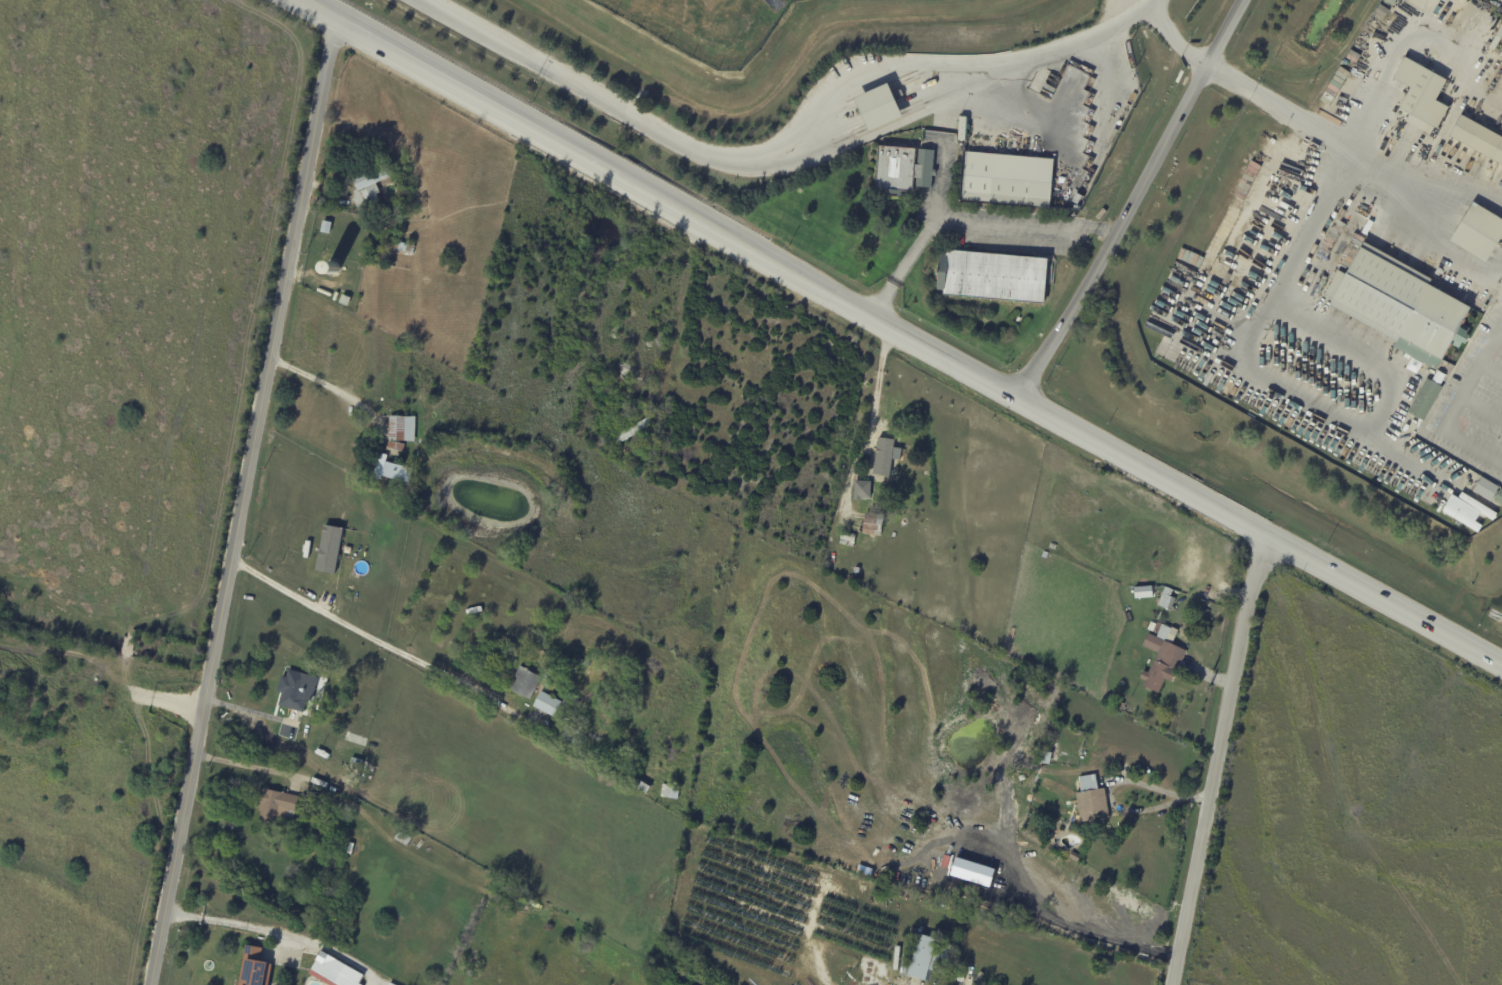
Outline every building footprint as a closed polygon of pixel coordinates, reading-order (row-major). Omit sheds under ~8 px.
[(1374,35),(1384,41),(1377,54),(1366,48),(1374,35)] [(1406,56),(1448,79),(1437,100),(1450,107),(1438,128),(1401,108),(1412,87),(1394,78),(1406,56)] [(888,83),(902,116),(869,131),(854,98),(887,83),(888,83)] [(1462,114),(1501,136),(1501,164),(1450,135),(1462,114)] [(965,141),(958,140),(960,116),(967,117),(965,141)] [(889,146),(917,149),(915,165),(919,165),(920,149),(935,150),(934,170),(936,170),(936,176),(933,176),(932,188),(917,187),(918,178),(915,178),(913,192),(905,191),(904,197),(876,195),(880,146),(889,146)] [(1050,200),(1050,207),(962,199),(966,152),(1054,159),(1050,200)] [(355,204),(352,199),(355,197),(353,192),(356,190),(349,176),(383,159),(391,175),(375,183),(379,193),(376,195),(379,201),(358,211),(355,204)] [(1084,197),(1080,203),(1074,200),(1078,194),(1084,197)] [(1474,203),(1501,219),(1501,240),(1489,263),(1453,243),(1474,203)] [(1251,220),(1261,226),(1252,241),(1253,242),(1246,254),(1235,248),(1251,220)] [(332,223),(329,234),(320,232),(323,221),(332,223)] [(391,241),(407,244),(407,245),(414,246),(413,253),(390,249),(391,241)] [(1433,280),(1430,285),(1472,308),(1463,324),(1471,328),(1467,334),(1470,336),(1466,344),(1463,343),(1460,349),(1452,345),(1444,361),(1442,360),(1436,370),(1395,347),(1398,342),(1331,305),(1334,300),(1325,295),(1339,270),(1347,275),(1365,242),(1433,280)] [(1047,259),(1044,304),(943,295),(943,291),(937,290),(940,254),(946,255),(947,250),(1047,259)] [(344,266),(336,258),(328,266),(335,274),(344,266)] [(343,295),(351,298),(347,306),(339,303),(343,295)] [(1443,387),(1424,421),(1408,412),(1427,378),(1443,387)] [(389,437),(389,415),(415,416),(414,441),(388,440),(389,437)] [(1411,422),(1420,427),(1414,437),(1406,433),(1411,422)] [(888,435),(888,437),(893,437),(892,446),(900,446),(899,459),(894,459),(893,482),(874,481),(876,436),(878,437),(879,432),(888,432),(888,435)] [(389,441),(404,445),(402,453),(387,449),(389,441)] [(411,474),(408,484),(381,477),(381,480),(372,478),(378,453),(386,455),(385,462),(412,469),(411,474)] [(1493,500),(1491,502),(1474,491),(1482,477),(1500,488),(1493,500)] [(856,482),(869,483),(869,497),(855,497),(856,482)] [(1499,513),(1458,489),(1444,513),(1479,532),(1483,525),(1476,521),(1481,513),(1494,521),(1499,513)] [(1501,489),(1501,490),(1501,506),(1494,501),(1501,489)] [(862,535),(865,513),(884,515),(882,537),(862,535)] [(345,528),(326,524),(316,570),(335,574),(345,528)] [(851,536),(856,537),(854,543),(840,539),(842,534),(851,536)] [(1230,554),(1224,551),(1226,547),(1226,548),(1227,546),(1232,549),(1230,554)] [(1134,586),(1135,598),(1153,597),(1153,586),(1134,586)] [(1176,598),(1173,606),(1172,610),(1158,604),(1166,586),(1173,589),(1170,596),(1176,598)] [(1186,655),(1178,672),(1177,671),(1172,681),(1166,678),(1159,693),(1143,685),(1146,680),(1141,678),(1145,670),(1149,672),(1156,658),(1157,659),(1159,653),(1143,645),(1150,633),(1158,637),(1159,634),(1148,629),(1152,621),(1157,624),(1159,621),(1172,628),(1173,626),(1179,629),(1173,643),(1188,650),(1186,655)] [(542,677),(530,699),(511,689),(517,677),(514,676),(520,665),(523,667),(523,668),(542,677)] [(302,714),(277,707),(287,670),(316,678),(311,699),(307,698),(303,714),(302,714)] [(546,695),(561,703),(553,718),(532,707),(540,692),(546,695)] [(566,693),(579,698),(574,711),(561,707),(566,693)] [(1041,751),(1041,750),(1052,752),(1049,765),(1038,762),(1041,751)] [(1096,777),(1098,788),(1105,787),(1110,817),(1080,822),(1076,792),(1081,791),(1079,777),(1096,774),(1096,777)] [(647,787),(649,788),(645,796),(628,786),(633,778),(647,787)] [(660,796),(662,785),(679,788),(677,801),(660,798),(660,796)] [(288,794),(297,796),(293,812),(287,811),(283,824),(259,819),(260,811),(257,811),(258,807),(257,806),(262,788),(288,794)] [(345,853),(348,842),(354,843),(351,855),(345,853)] [(1069,857),(1072,851),(1081,856),(1077,861),(1069,857)] [(919,979),(906,975),(918,934),(939,940),(937,947),(947,950),(941,974),(930,971),(927,981),(919,979)] [(272,964),(268,984),(237,984),(242,958),(243,958),(245,945),(262,948),(260,961),(266,962),(265,963),(272,964)] [(359,984),(362,984),(326,984),(326,983),(310,973),(317,961),(315,960),(321,950),(364,975),(363,976),(360,982),(359,984)]
